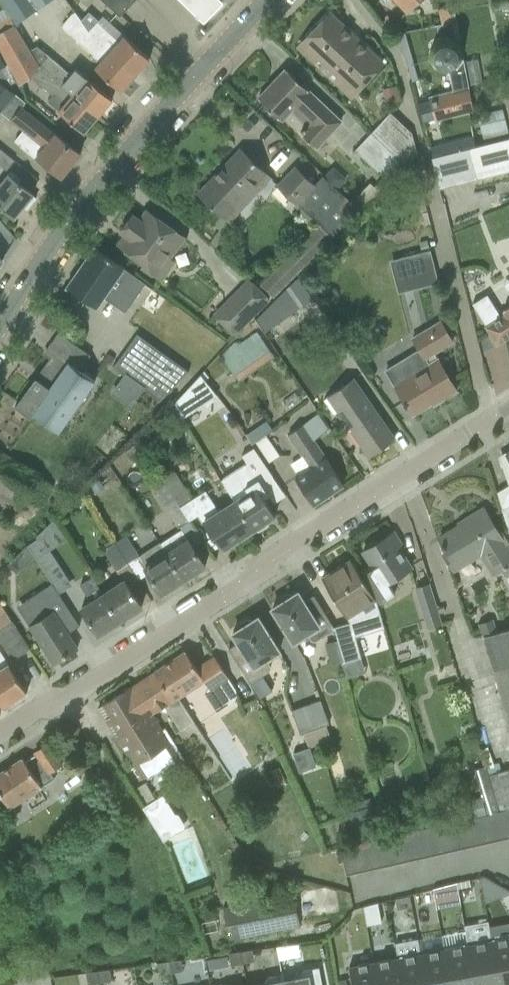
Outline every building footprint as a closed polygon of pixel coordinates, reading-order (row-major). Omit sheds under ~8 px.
[(29,0),(2,0),(16,22),(35,10),(29,0)] [(35,10),(50,0),(29,0),(35,10)] [(119,15),(134,0),(104,0),(119,15)] [(185,1),(207,23),(229,2),(227,0),(183,0),(185,1)] [(407,12),(419,0),(395,0),(407,12)] [(73,11),(61,25),(100,61),(95,67),(120,90),(134,74),(88,32),(80,20),(73,11)] [(88,12),(80,20),(88,32),(134,74),(149,58),(103,16),(98,21),(88,12)] [(351,98),(383,64),(329,14),(297,48),(351,98)] [(16,81),(18,85),(28,74),(40,63),(19,34),(14,24),(0,32),(0,51),(2,54),(7,64),(16,81)] [(437,97),(417,103),(422,122),(443,116),(443,118),(473,111),(462,51),(460,46),(456,41),(451,39),(445,38),(440,38),(435,41),(431,45),(429,50),(428,55),(429,60),(432,65),(435,67),(438,70),(441,71),(445,72),(449,71),(453,91),(437,95),(437,97)] [(48,54),(41,61),(49,73),(98,115),(112,99),(86,77),(82,82),(48,54)] [(22,129),(28,134),(38,121),(20,106),(23,102),(5,87),(16,81),(7,64),(5,65),(0,57),(0,112),(22,129)] [(40,63),(28,74),(62,103),(57,110),(84,132),(98,115),(49,73),(41,61),(40,63)] [(285,69),(258,98),(282,122),(290,113),(304,126),(298,132),(317,149),(342,121),(309,90),(308,91),(285,69)] [(503,109),(479,115),(484,136),(508,130),(503,109)] [(389,113),(370,134),(400,161),(406,166),(416,154),(411,133),(389,113)] [(25,139),(19,146),(35,159),(37,157),(62,177),(80,154),(38,121),(28,134),(22,129),(18,133),(25,139)] [(370,134),(354,151),(383,178),(400,161),(370,134)] [(451,151),(431,157),(439,188),(475,179),(508,171),(508,137),(483,143),(451,151)] [(0,148),(0,165),(6,169),(14,159),(0,148)] [(197,194),(238,232),(240,229),(231,220),(271,179),(240,150),(197,194)] [(273,298),(358,211),(322,176),(313,184),(294,166),(275,186),(296,205),(294,207),(315,228),(260,285),(273,298)] [(14,217),(23,206),(27,209),(35,198),(32,195),(33,194),(19,183),(22,180),(10,171),(0,184),(0,206),(14,217)] [(170,259),(184,239),(146,211),(139,221),(132,215),(120,231),(128,237),(121,247),(143,263),(140,267),(160,282),(175,262),(170,259)] [(124,313),(145,283),(93,247),(66,287),(97,309),(104,299),(124,313)] [(397,294),(438,283),(430,250),(389,261),(397,294)] [(234,336),(269,300),(247,278),(212,314),(234,336)] [(312,299),(297,278),(256,320),(265,332),(312,299)] [(476,309),(496,343),(508,335),(508,305),(503,309),(506,314),(502,316),(492,299),(476,309)] [(385,370),(405,406),(406,406),(412,415),(432,403),(431,401),(438,397),(440,400),(455,391),(434,355),(454,342),(440,320),(410,338),(417,350),(385,370)] [(238,345),(236,342),(220,355),(238,382),(274,357),(256,332),(238,345)] [(33,414),(58,432),(95,382),(79,370),(89,356),(58,334),(44,354),(53,360),(51,363),(42,374),(44,376),(39,381),(38,381),(37,380),(35,380),(34,381),(33,382),(32,383),(31,385),(31,387),(32,388),(33,389),(33,390),(28,387),(14,407),(30,418),(33,414)] [(158,401),(187,371),(136,334),(112,367),(122,375),(110,392),(130,407),(142,390),(158,401)] [(353,379),(324,399),(334,415),(336,413),(348,429),(346,431),(356,446),(359,444),(368,457),(394,439),(353,379)] [(197,413),(214,396),(197,380),(181,397),(197,413)] [(328,430),(318,415),(286,435),(301,457),(290,464),(297,475),(294,477),(312,505),(342,485),(313,440),(328,430)] [(266,421),(246,434),(252,444),(255,442),(268,463),(279,456),(265,435),(272,430),(266,421)] [(134,444),(123,453),(131,464),(143,455),(134,444)] [(233,500),(252,530),(254,529),(258,531),(266,526),(265,522),(274,516),(263,498),(268,495),(273,504),(285,496),(253,448),(241,456),(246,463),(220,480),(233,500)] [(499,457),(507,485),(508,484),(508,451),(499,457)] [(224,548),(252,530),(233,500),(216,511),(209,500),(197,508),(173,471),(161,479),(164,484),(188,521),(199,514),(213,535),(215,534),(224,548)] [(177,528),(188,521),(164,484),(153,490),(177,528)] [(500,507),(508,536),(508,487),(508,485),(496,491),(500,507)] [(443,548),(455,568),(479,553),(492,574),(502,568),(507,576),(508,575),(508,551),(483,509),(468,517),(470,519),(439,538),(442,544),(441,545),(443,548)] [(54,518),(27,545),(34,556),(52,584),(58,594),(72,585),(46,545),(64,533),(54,518)] [(159,543),(183,579),(205,565),(187,539),(180,529),(159,543)] [(393,532),(363,551),(370,563),(360,570),(364,576),(380,602),(394,593),(388,582),(411,567),(398,548),(402,545),(393,532)] [(183,579),(159,543),(139,556),(126,535),(114,543),(138,580),(148,573),(161,593),(183,579)] [(102,592),(119,620),(141,606),(128,586),(138,580),(114,543),(102,551),(121,580),(102,592)] [(34,556),(27,545),(7,565),(17,574),(34,556)] [(321,577),(331,594),(346,618),(353,613),(365,624),(380,614),(375,599),(350,559),(321,577)] [(119,620),(102,592),(92,577),(79,585),(89,601),(80,606),(98,634),(119,620)] [(429,582),(413,587),(426,629),(441,624),(429,582)] [(17,606),(52,663),(77,648),(68,633),(79,626),(58,594),(52,584),(17,606)] [(272,608),(293,642),(306,633),(310,640),(315,641),(333,630),(333,628),(332,625),(313,595),(303,601),(297,592),(291,595),(287,594),(278,599),(278,604),(272,608)] [(12,661),(30,649),(0,604),(0,643),(12,661)] [(228,648),(250,682),(269,670),(270,666),(266,659),(279,651),(257,617),(251,621),(247,618),(238,625),(238,629),(232,633),(238,642),(228,648)] [(477,624),(495,683),(508,679),(508,628),(497,632),(493,619),(477,624)] [(352,623),(333,628),(333,630),(343,662),(347,674),(363,669),(359,657),(361,656),(352,623)] [(0,651),(0,703),(3,707),(26,692),(0,651)] [(184,651),(153,672),(173,703),(178,699),(204,682),(209,689),(204,692),(217,711),(237,697),(235,689),(213,656),(196,668),(184,651)] [(153,672),(132,686),(151,715),(164,707),(180,731),(185,727),(188,732),(193,733),(198,729),(178,699),(173,703),(153,672)] [(495,683),(508,728),(508,679),(495,683)] [(132,686),(97,708),(141,780),(146,777),(147,779),(175,761),(177,765),(184,760),(164,728),(162,730),(151,715),(132,686)] [(305,705),(314,728),(319,744),(331,739),(325,724),(328,723),(320,699),(305,705)] [(314,728),(305,705),(291,710),(300,734),(303,732),(308,747),(319,744),(314,728)] [(8,808),(54,778),(50,773),(62,765),(48,743),(34,752),(35,754),(24,761),(22,758),(0,772),(0,794),(8,808)] [(474,770),(481,794),(485,793),(493,790),(488,775),(486,767),(474,770)] [(508,808),(508,768),(488,775),(493,790),(499,811),(508,808)] [(163,795),(142,807),(163,841),(184,829),(163,795)] [(486,814),(482,797),(458,802),(462,820),(486,814)] [(499,812),(462,820),(384,839),(351,847),(339,848),(346,875),(508,838),(508,809),(499,812)] [(402,819),(391,822),(394,832),(405,829),(402,819)] [(460,905),(456,882),(432,889),(433,891),(435,905),(436,909),(460,905)] [(435,905),(433,891),(413,894),(416,908),(435,905)] [(229,940),(299,926),(293,893),(223,907),(229,940)] [(411,907),(408,895),(394,899),(396,910),(411,907)] [(366,924),(379,922),(376,905),(363,907),(366,924)] [(202,933),(216,930),(213,919),(200,922),(202,933)] [(467,944),(474,984),(499,984),(491,940),(487,926),(485,920),(464,924),(467,944)] [(487,926),(491,940),(499,984),(502,984),(508,984),(508,922),(487,926)] [(396,957),(419,953),(417,938),(393,942),(396,957)] [(443,949),(450,984),(474,984),(467,944),(443,949)] [(419,953),(425,984),(450,984),(443,949),(419,953)] [(396,957),(401,984),(425,984),(419,953),(396,957)] [(372,961),(377,984),(401,984),(396,957),(372,961)] [(181,958),(168,960),(170,972),(182,970),(181,958)] [(170,972),(168,960),(156,962),(158,975),(170,972)] [(348,966),(352,984),(377,984),(372,961),(348,966)] [(283,984),(322,984),(318,968),(303,970),(299,977),(282,980),(283,984)] [(282,980),(281,974),(268,977),(264,983),(253,984),(283,984),(282,980)]
